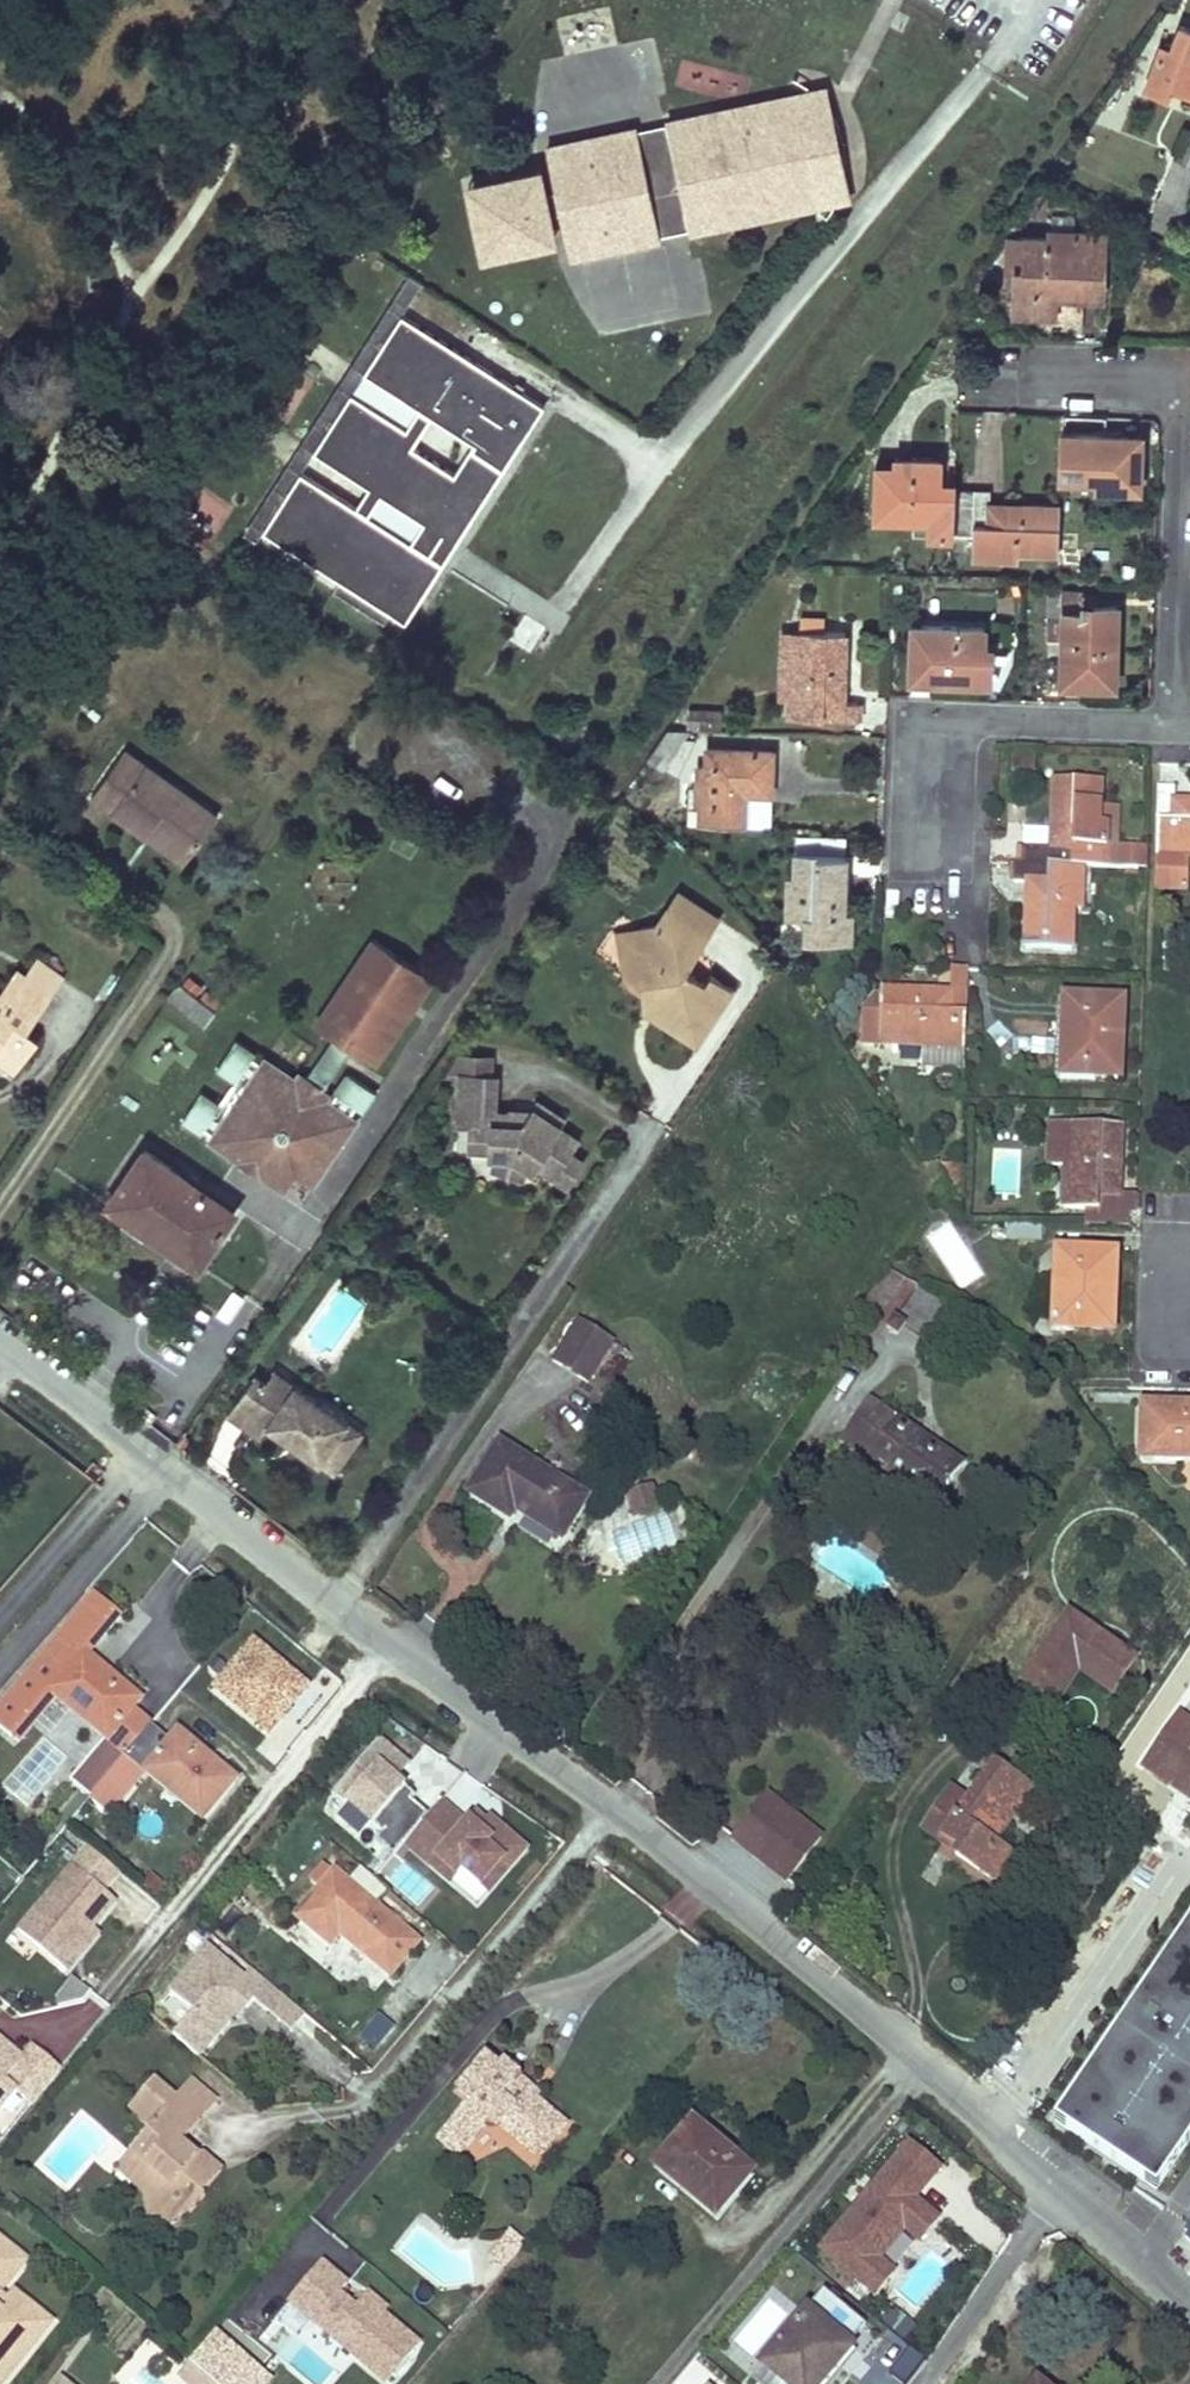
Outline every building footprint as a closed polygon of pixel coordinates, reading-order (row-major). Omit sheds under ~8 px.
[(1180,29),(1172,49),(1160,45),(1144,89),(1167,97),(1171,86),(1189,94),(1189,33),(1180,29)] [(530,173),(466,186),(479,250),(544,236),(539,214),(554,211),(563,255),(720,222),(718,211),(802,194),(801,189),(810,187),(814,202),(837,199),(842,179),(843,172),(843,161),(843,154),(822,153),(819,138),(838,129),(834,120),(830,113),(822,102),(814,92),(791,97),(794,112),(785,114),(784,109),(700,127),(698,116),(541,149),(550,192),(535,195),(530,173)] [(842,142),(838,129),(819,138),(822,153),(843,154),(842,142)] [(1156,211),(1181,222),(1189,198),(1189,167),(1175,161),(1156,211)] [(1176,233),(1181,222),(1156,211),(1151,223),(1176,233)] [(1025,283),(1014,283),(1014,314),(1055,314),(1055,296),(1102,296),(1102,232),(1077,233),(1077,250),(1050,249),(1050,239),(1025,239),(1025,283)] [(1025,283),(1025,239),(1006,239),(1005,283),(1014,283),(1025,283)] [(420,284),(408,276),(392,299),(405,307),(420,284)] [(400,316),(405,307),(392,299),(250,524),(263,532),(300,474),(355,508),(368,488),(313,453),(350,394),(405,429),(419,409),(363,374),(400,316)] [(543,406),(400,316),(363,374),(419,409),(405,429),(350,394),(313,453),(368,488),(355,508),(300,474),(263,532),(405,622),(442,564),(427,554),(440,534),(455,543),(543,406)] [(1133,436),(1062,432),(1060,479),(1097,482),(1097,489),(1140,490),(1141,468),(1132,467),(1133,436)] [(1141,468),(1142,436),(1133,436),(1132,467),(1141,468)] [(917,512),(952,514),(954,489),(954,480),(937,479),(938,458),(895,458),(895,463),(877,464),(876,517),(917,519),(917,512)] [(990,490),(954,489),(952,514),(951,537),(973,538),(973,559),(1016,560),(1016,550),(1057,552),(1059,506),(989,505),(990,490)] [(917,535),(951,537),(952,514),(917,512),(917,519),(917,535)] [(455,543),(440,534),(427,554),(442,564),(455,543)] [(1087,605),(1087,594),(1067,593),(1066,605),(1087,605)] [(1066,605),(1064,685),(1117,685),(1119,606),(1087,605),(1066,605)] [(823,633),(824,620),(800,618),(800,632),(823,633)] [(985,630),(912,628),(910,680),(991,683),(992,659),(984,659),(985,630)] [(843,702),(845,634),(823,633),(800,632),(782,631),(779,674),(790,674),(787,718),(857,721),(858,703),(843,702)] [(721,728),(721,712),(687,710),(686,727),(721,728)] [(667,729),(647,759),(662,768),(687,730),(667,729)] [(701,804),(700,824),(770,827),(774,752),(707,748),(706,767),(697,767),(694,804),(701,804)] [(216,819),(122,751),(88,798),(143,837),(150,827),(189,854),(216,819)] [(1098,807),(1099,785),(1057,783),(1054,849),(1025,849),(1023,866),(1082,869),(1105,870),(1107,828),(1097,827),(1098,807)] [(1157,791),(1154,892),(1186,891),(1187,860),(1189,861),(1189,805),(1174,805),(1174,791),(1157,791)] [(1118,848),(1118,808),(1098,807),(1097,827),(1107,828),(1105,870),(1145,872),(1146,850),(1118,848)] [(189,854),(150,827),(143,837),(182,865),(189,854)] [(845,912),(845,853),(795,851),(795,875),(788,875),(785,930),(852,933),(852,912),(845,912)] [(1029,888),(1028,952),(1070,953),(1072,911),(1080,911),(1082,869),(1023,866),(1013,865),(1012,887),(1029,888)] [(708,936),(717,920),(676,893),(666,908),(708,936)] [(684,972),(708,936),(666,908),(651,930),(635,932),(617,958),(621,976),(650,996),(663,1004),(653,1019),(694,1046),(731,991),(708,975),(703,984),(684,972)] [(617,958),(635,932),(611,936),(617,958)] [(372,940),(316,1022),(368,1058),(408,1000),(414,1004),(431,979),(372,940)] [(51,997),(63,979),(35,958),(22,976),(51,997)] [(15,1074),(38,1040),(26,1032),(51,997),(22,976),(14,971),(0,990),(0,1063),(15,1074)] [(951,997),(885,993),(882,1039),(924,1041),(921,1071),(965,1072),(967,973),(951,972),(951,997)] [(176,986),(167,999),(204,1028),(213,1015),(176,986)] [(653,1019),(663,1004),(650,996),(640,1011),(653,1019)] [(374,1062),(414,1004),(408,1000),(368,1058),(374,1062)] [(1120,1070),(1124,1003),(1064,1000),(1060,1080),(1095,1081),(1095,1068),(1120,1070)] [(322,1166),(353,1120),(347,1116),(354,1106),(361,1111),(375,1092),(346,1072),(333,1092),(335,1093),(328,1103),(323,1100),(327,1094),(327,1093),(300,1074),(298,1075),(294,1080),(263,1059),(242,1088),(251,1094),(236,1118),(227,1111),(209,1137),(238,1156),(235,1160),(265,1182),(292,1144),(322,1166)] [(1120,1070),(1095,1068),(1095,1081),(1119,1081),(1120,1070)] [(490,1116),(493,1079),(459,1076),(454,1123),(469,1125),(467,1150),(486,1152),(486,1157),(489,1157),(510,1159),(527,1169),(530,1171),(532,1167),(564,1187),(579,1164),(565,1155),(572,1143),(553,1129),(554,1127),(531,1112),(527,1119),(490,1116)] [(236,1118),(251,1094),(242,1088),(227,1111),(236,1118)] [(554,1127),(560,1119),(536,1104),(531,1112),(554,1127)] [(1118,1184),(1120,1128),(1073,1126),(1072,1168),(1064,1168),(1062,1212),(1091,1213),(1090,1227),(1125,1230),(1126,1214),(1135,1215),(1135,1197),(1106,1196),(1106,1184),(1118,1184)] [(297,1203),(322,1166),(292,1144),(265,1182),(297,1203)] [(232,1212),(144,1151),(108,1202),(197,1264),(232,1212)] [(510,1159),(489,1157),(488,1171),(521,1181),(527,1169),(510,1159)] [(1114,1322),(1117,1255),(1057,1253),(1054,1332),(1086,1333),(1086,1321),(1114,1322)] [(957,1318),(889,1271),(860,1313),(889,1330),(885,1334),(899,1343),(906,1331),(935,1350),(957,1318)] [(216,1312),(231,1320),(244,1295),(229,1287),(216,1312)] [(587,1385),(613,1345),(577,1321),(551,1361),(587,1385)] [(1114,1322),(1086,1321),(1086,1333),(1114,1334),(1114,1322)] [(282,1396),(293,1381),(273,1367),(263,1382),(282,1396)] [(346,1418),(293,1381),(282,1396),(263,1382),(253,1375),(226,1412),(258,1435),(267,1422),(286,1436),(290,1431),(298,1436),(294,1441),(318,1458),(346,1418)] [(933,1509),(962,1466),(872,1405),(845,1444),(874,1462),(871,1466),(933,1509)] [(1143,1408),(1140,1462),(1189,1463),(1189,1410),(1143,1408)] [(346,1418),(318,1458),(331,1468),(359,1428),(346,1418)] [(298,1436),(290,1431),(286,1436),(294,1441),(298,1436)] [(589,1500),(501,1443),(469,1493),(509,1518),(517,1507),(525,1511),(523,1515),(563,1538),(589,1500)] [(649,1486),(623,1499),(634,1519),(660,1505),(649,1486)] [(106,1636),(123,1616),(97,1594),(80,1614),(106,1636)] [(88,1657),(106,1636),(80,1614),(62,1635),(88,1657)] [(1135,1661),(1068,1617),(1023,1684),(1056,1705),(1079,1672),(1112,1694),(1135,1661)] [(0,1706),(0,1727),(19,1743),(57,1699),(105,1740),(69,1782),(88,1798),(148,1726),(132,1713),(142,1701),(88,1657),(62,1635),(0,1706)] [(309,1685),(250,1640),(214,1686),(273,1731),(309,1685)] [(1176,1719),(1149,1760),(1189,1789),(1189,1729),(1176,1719)] [(168,1742),(148,1726),(88,1798),(110,1816),(146,1773),(202,1821),(236,1779),(178,1730),(168,1742)] [(398,1788),(415,1763),(378,1739),(333,1805),(400,1850),(428,1808),(398,1788)] [(1149,1760),(1142,1769),(1187,1799),(1189,1794),(1189,1789),(1149,1760)] [(986,1839),(1024,1786),(995,1765),(968,1804),(950,1792),(923,1830),(942,1845),(946,1839),(960,1849),(956,1855),(993,1882),(1010,1858),(993,1845),(986,1839)] [(993,1845),(1031,1791),(1024,1786),(986,1839),(993,1845)] [(475,1913),(532,1851),(486,1809),(473,1823),(448,1800),(404,1847),(475,1913)] [(817,1840),(767,1806),(735,1847),(787,1885),(817,1840)] [(86,1931),(110,1903),(69,1869),(15,1934),(61,1973),(77,1954),(72,1949),(86,1931)] [(416,1942),(333,1871),(295,1916),(328,1944),(337,1934),(387,1975),(416,1942)] [(1053,2120),(1155,2190),(1189,2138),(1189,1920),(1053,2120)] [(72,1949),(77,1954),(92,1936),(86,1931),(72,1949)] [(220,2002),(242,1976),(215,1953),(193,1980),(220,2002)] [(379,2016),(363,2041),(380,2052),(396,2026),(379,2016)] [(490,2118),(536,2157),(563,2125),(532,2100),(496,2069),(484,2058),(457,2090),(468,2100),(444,2130),(465,2148),(490,2118)] [(538,2093),(502,2063),(496,2069),(532,2100),(538,2093)] [(19,2123),(49,2087),(21,2064),(11,2077),(1,2089),(0,2089),(0,2115),(4,2110),(19,2123)] [(11,2077),(0,2068),(0,2089),(1,2089),(11,2077)] [(178,2099),(156,2080),(139,2102),(160,2120),(154,2127),(133,2153),(147,2164),(137,2177),(151,2189),(150,2196),(152,2213),(164,2224),(181,2222),(190,2210),(195,2214),(209,2196),(204,2193),(223,2171),(205,2155),(198,2154),(185,2143),(204,2120),(178,2099)] [(204,2120),(218,2102),(193,2081),(178,2099),(204,2120)] [(160,2120),(139,2102),(133,2109),(154,2127),(160,2120)] [(748,2172),(691,2125),(658,2166),(714,2213),(748,2172)] [(465,2148),(444,2130),(436,2139),(458,2157),(465,2148)] [(938,2170),(906,2148),(821,2250),(873,2292),(891,2275),(874,2258),(903,2227),(917,2239),(934,2218),(913,2201),(938,2170)] [(137,2177),(147,2164),(133,2153),(120,2170),(150,2196),(151,2189),(137,2177)] [(503,2272),(512,2261),(504,2254),(512,2245),(505,2240),(489,2260),(503,2272)] [(0,2241),(0,2282),(20,2257),(0,2241)] [(504,2254),(512,2261),(521,2252),(512,2245),(504,2254)] [(382,2383),(394,2383),(428,2343),(361,2289),(360,2290),(324,2261),(287,2306),(382,2383)] [(51,2319),(9,2286),(1,2295),(0,2294),(0,2383),(1,2383),(51,2319)] [(822,2291),(760,2365),(783,2383),(822,2383),(852,2351),(847,2346),(864,2327),(822,2291)] [(214,2333),(189,2363),(190,2364),(213,2383),(252,2383),(261,2374),(214,2333)] [(190,2364),(178,2378),(185,2383),(213,2383),(190,2364)] [(61,2375),(54,2383),(72,2383),(61,2375)]
